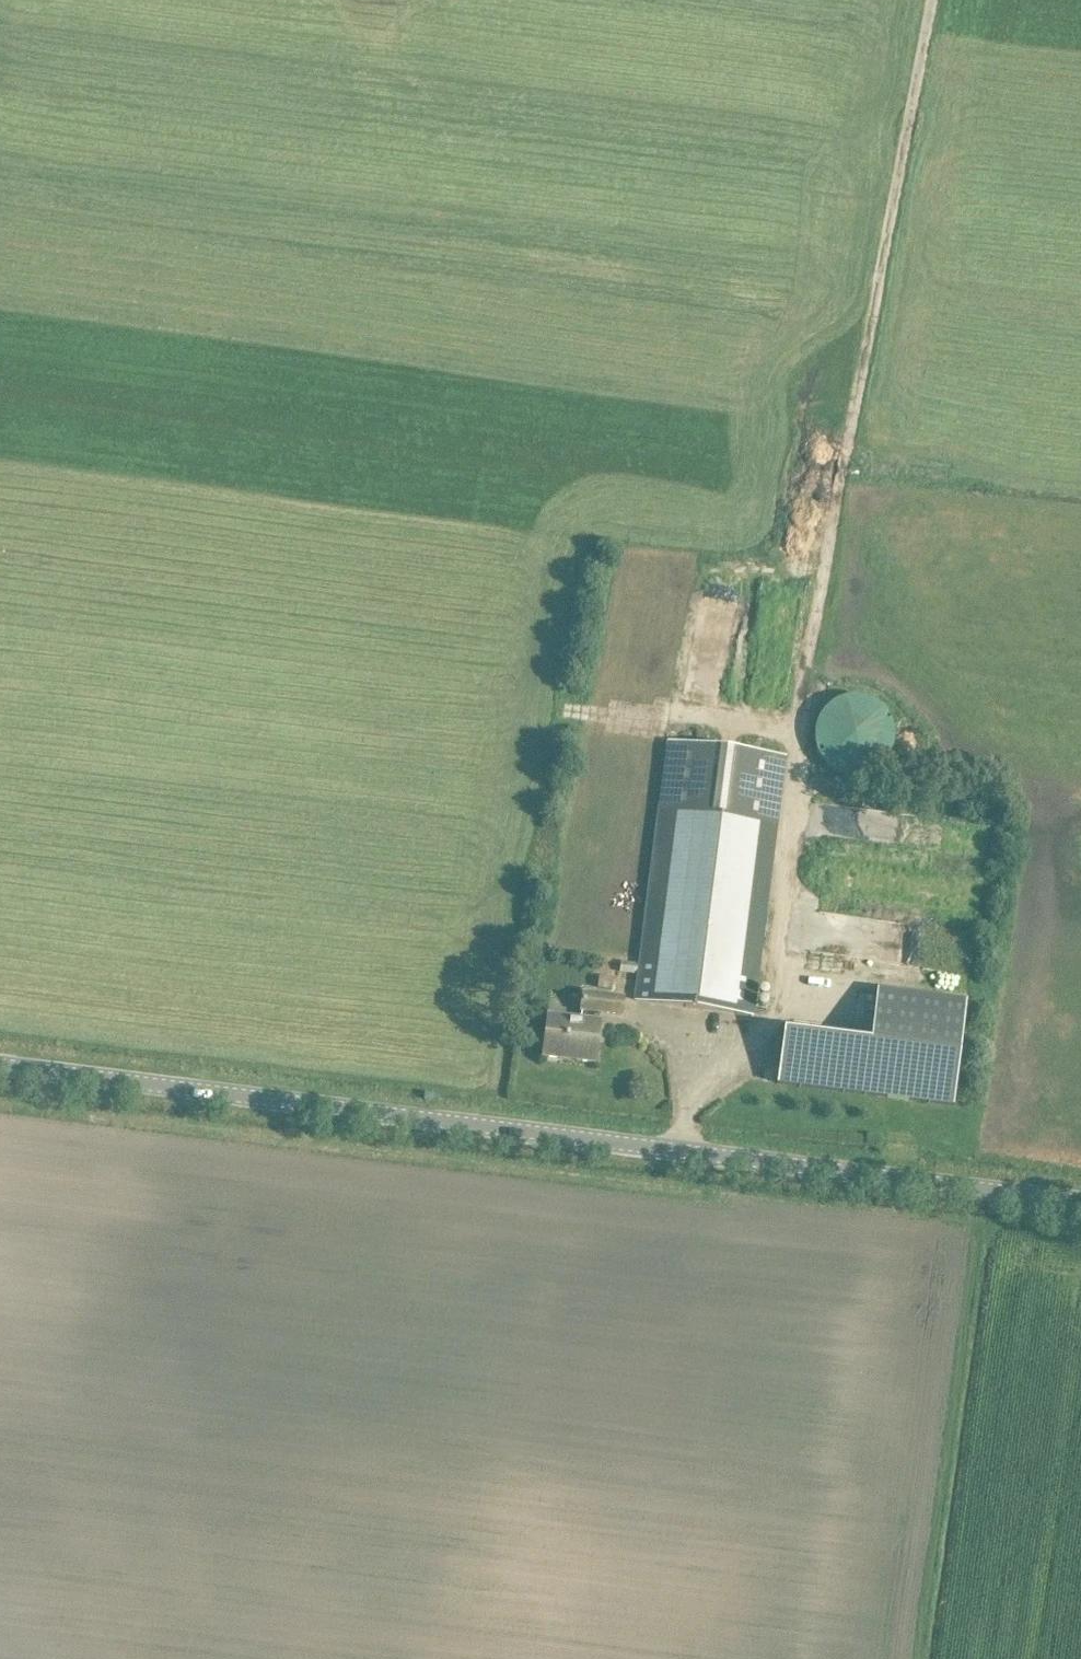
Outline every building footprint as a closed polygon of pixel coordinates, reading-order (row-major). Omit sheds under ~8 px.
[(892,722),(889,716),(886,711),(881,707),(876,703),(871,700),(865,698),(858,697),(852,697),(846,698),(840,700),(834,703),(829,706),(825,711),(821,716),(818,721),(816,727),(815,734),(815,740),(816,746),(818,752),(821,758),(824,763),(829,767),(834,771),(840,774),(845,776),(852,777),(858,777),(862,777),(864,776),(870,774),(876,771),(881,768),(885,763),(889,758),(892,752),(894,747),(895,740),(895,734),(894,728),(892,722)] [(636,1001),(752,1016),(784,757),(669,742),(636,1001)] [(637,965),(621,965),(621,974),(637,974),(637,965)] [(594,977),(592,992),(613,995),(615,980),(594,977)] [(877,990),(864,1095),(954,1107),(967,1002),(877,990)] [(581,1011),(582,1011),(597,1013),(622,1016),(624,999),(584,994),(581,1011)] [(597,1013),(582,1011),(581,1020),(548,1016),(543,1057),(595,1064),(600,1022),(596,1022),(597,1013)] [(814,1037),(858,1044),(860,1030),(816,1023),(814,1037)] [(765,1067),(763,1080),(774,1081),(776,1069),(765,1067)]
